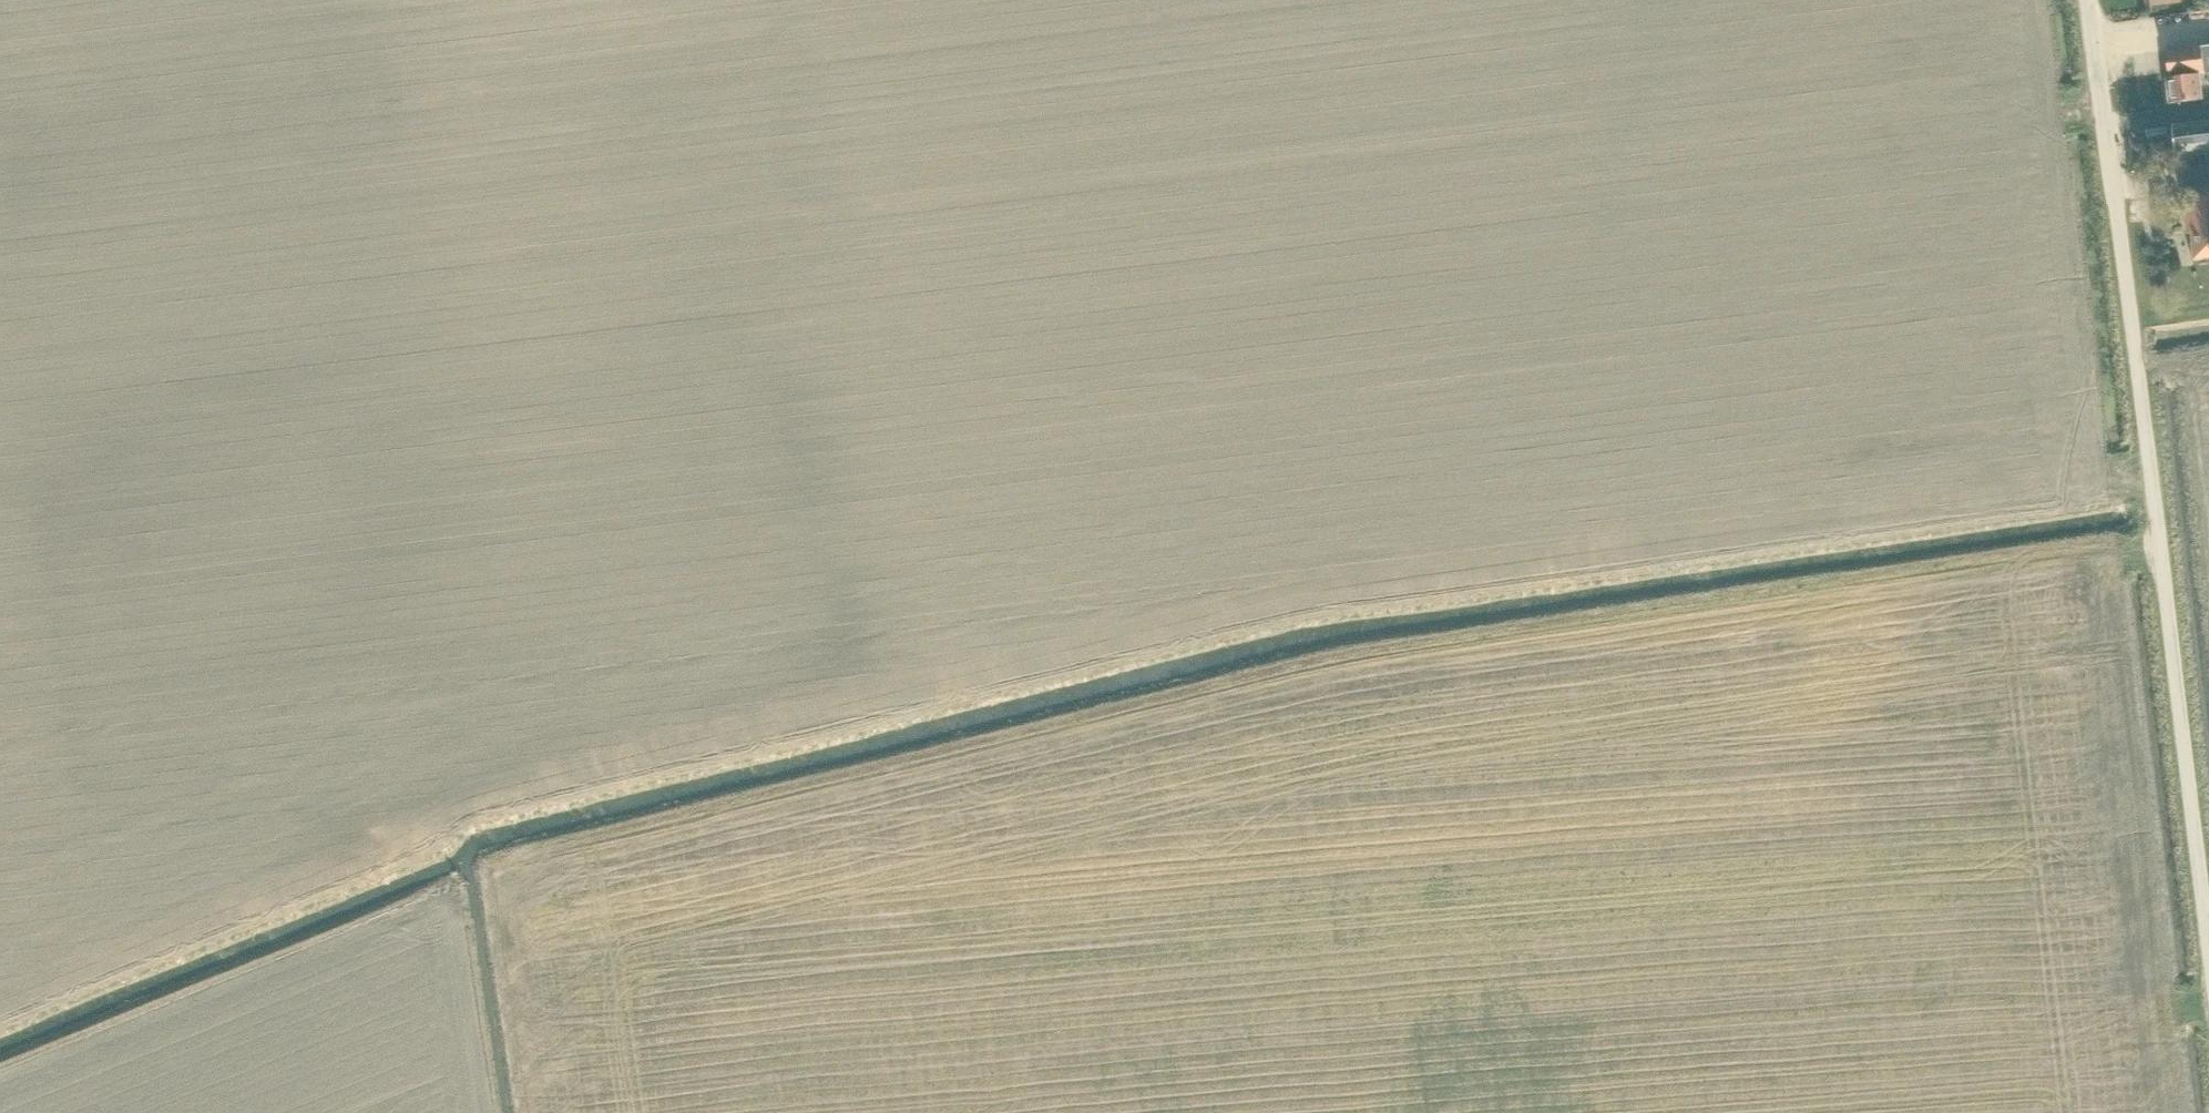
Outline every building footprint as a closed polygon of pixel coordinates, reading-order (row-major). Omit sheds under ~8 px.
[(2165,51),(2169,77),(2168,77),(2171,103),(2202,99),(2201,85),(2208,84),(2208,45),(2165,51)] [(2205,148),(2207,161),(2208,161),(2208,121),(2174,125),(2176,135),(2172,138),(2173,145),(2177,147),(2178,152),(2205,148)] [(2182,188),(2187,233),(2191,232),(2194,259),(2208,257),(2208,184),(2182,188)]
